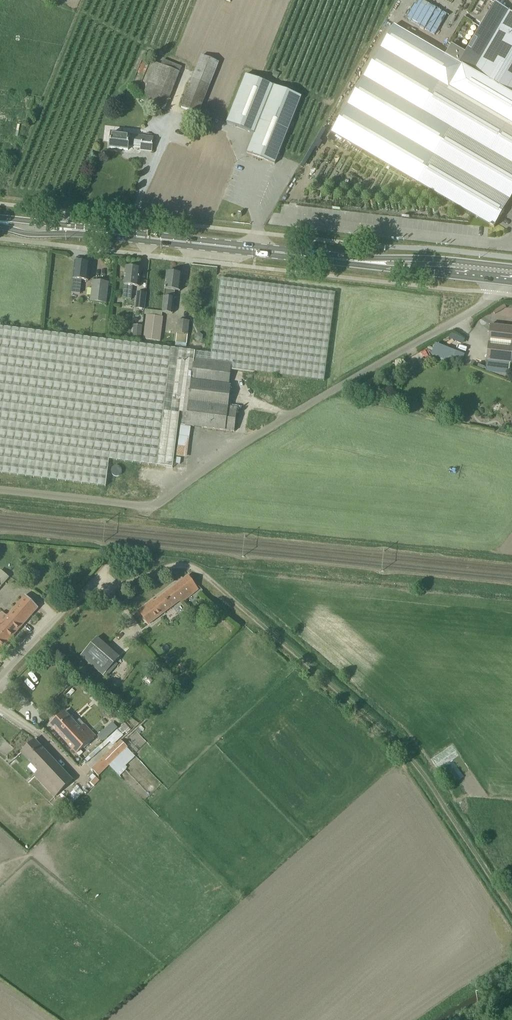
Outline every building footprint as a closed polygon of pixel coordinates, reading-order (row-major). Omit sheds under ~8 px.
[(484,52),(473,71),(394,25),(331,133),(489,225),(494,228),(496,223),(511,196),(511,12),(508,10),(496,31),(487,26),(479,41),(478,43),(478,45),(478,47),(479,49),(481,51),(484,52)] [(220,63),(202,56),(181,108),(199,115),(220,63)] [(166,109),(180,72),(182,66),(163,59),(161,65),(156,63),(142,101),(166,109)] [(254,134),(247,153),(275,164),(301,97),(245,74),(226,123),(254,134)] [(140,150),(151,152),(153,138),(112,134),(110,148),(128,150),(128,145),(141,147),(140,150)] [(90,263),(75,262),(71,302),(79,302),(81,280),(88,281),(90,263)] [(141,269),(126,267),(124,285),(123,299),(131,299),(132,286),(139,286),(141,269)] [(180,291),(182,274),(167,272),(162,313),(172,314),(175,291),(180,291)] [(0,327),(0,473),(106,486),(109,459),(173,467),(179,412),(182,412),(180,425),(225,431),(225,430),(234,431),(237,408),(228,407),(231,386),(229,385),(231,369),(324,381),(335,293),(221,278),(211,354),(0,327)] [(109,283),(93,281),(91,301),(107,303),(109,283)] [(144,311),(146,293),(137,292),(135,310),(144,311)] [(160,341),(163,317),(146,315),(143,339),(160,341)] [(186,345),(189,321),(178,320),(175,343),(186,345)] [(511,360),(511,356),(511,327),(490,325),(486,360),(489,361),(488,365),(511,367),(511,360)] [(142,335),(141,326),(134,326),(134,335),(142,335)] [(460,350),(465,339),(452,333),(447,344),(460,350)] [(431,355),(451,361),(452,358),(463,361),(465,353),(435,344),(431,355)] [(119,467),(117,466),(114,466),(112,468),(111,471),(112,474),(114,476),(116,476),(119,476),(121,474),(122,471),(121,469),(119,467)] [(4,584),(10,576),(0,569),(0,581),(4,584)] [(181,602),(198,589),(188,576),(154,602),(153,600),(138,611),(148,625),(179,600),(181,602)] [(0,617),(0,618),(0,652),(38,608),(26,596),(7,617),(4,614),(0,617)] [(102,675),(120,656),(97,636),(80,655),(102,675)] [(65,712),(50,725),(76,754),(95,736),(84,724),(80,729),(65,712)] [(114,721),(123,723),(124,716),(116,714),(114,721)] [(119,727),(109,738),(114,743),(124,732),(119,727)] [(58,792),(72,779),(35,740),(21,753),(41,773),(35,779),(53,798),(58,792)] [(135,757),(126,747),(127,746),(121,741),(103,757),(91,769),(98,775),(108,765),(117,774),(135,757)] [(90,783),(94,787),(99,781),(95,777),(90,783)]
